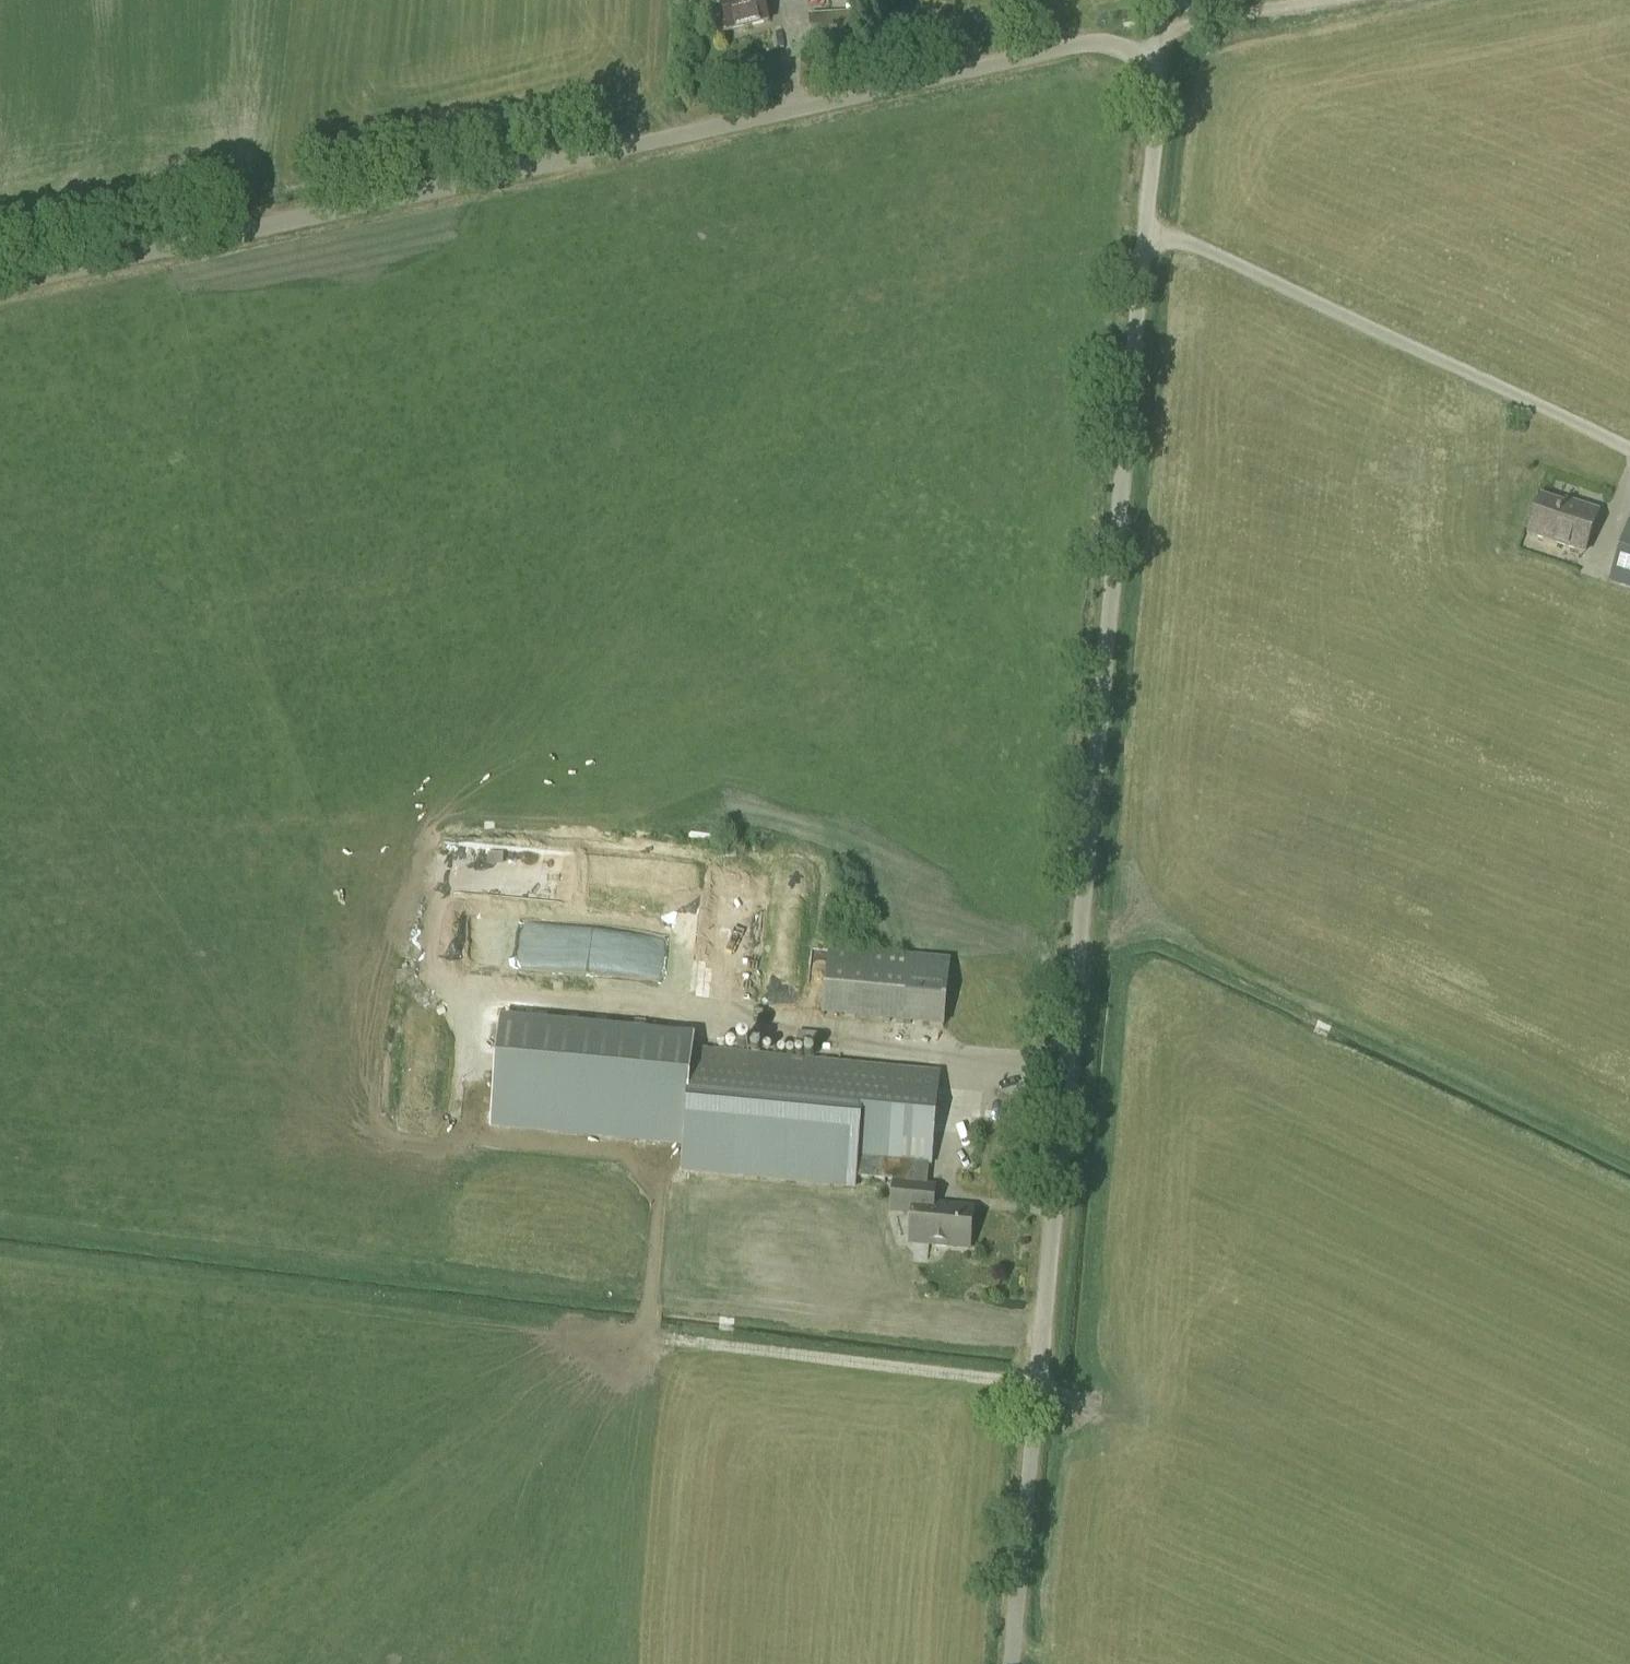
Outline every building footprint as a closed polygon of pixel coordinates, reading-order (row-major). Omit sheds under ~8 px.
[(720,16),(723,15),(728,34),(769,23),(764,5),(768,4),(767,0),(716,0),(720,16)] [(809,16),(811,46),(871,43),(869,13),(809,16)] [(1541,498),(1528,537),(1585,556),(1599,513),(1572,504),(1571,508),(1541,498)] [(1629,590),(1629,520),(1609,583),(1629,590)] [(651,891),(632,889),(631,904),(650,906),(651,891)] [(467,919),(465,946),(489,948),(490,934),(481,933),(482,920),(467,919)] [(822,1018),(945,1029),(951,961),(829,949),(822,1018)] [(881,1181),(893,1182),(890,1214),(913,1216),(910,1245),(970,1250),(974,1209),(935,1206),(937,1186),(927,1185),(928,1167),(932,1168),(941,1073),(799,1059),(798,1059),(756,1055),(701,1049),(691,1048),(692,1036),(502,1019),(492,1127),(659,1142),(673,1144),(682,1145),(832,1160),(851,1162),(849,1179),(852,1179),(855,1179),(881,1181)] [(748,1050),(749,1037),(723,1035),(722,1047),(748,1050)]
